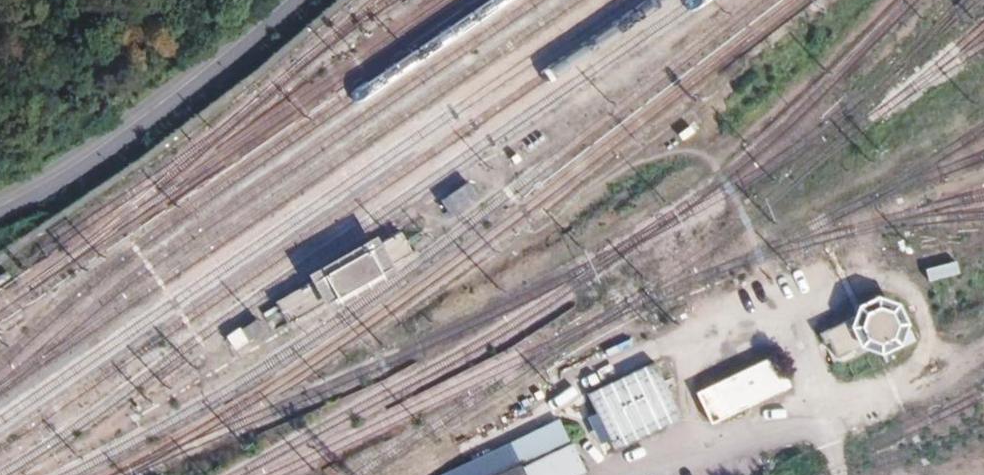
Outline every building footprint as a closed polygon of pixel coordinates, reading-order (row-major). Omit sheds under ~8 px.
[(449,217),(476,199),(466,183),(438,201),(449,217)] [(413,256),(401,232),(380,246),(375,238),(306,277),(309,283),(275,303),(289,325),(323,308),(327,315),(396,278),(390,268),(413,256)] [(878,297),(857,308),(848,326),(820,335),(834,364),(863,352),(879,359),(900,350),(908,327),(897,304),(878,297)] [(233,350),(263,331),(254,316),(224,336),(233,350)] [(775,357),(695,395),(711,428),(791,391),(775,357)] [(682,420),(655,364),(586,396),(612,452),(682,420)] [(557,422),(510,446),(524,474),(577,474),(583,472),(557,422)]
